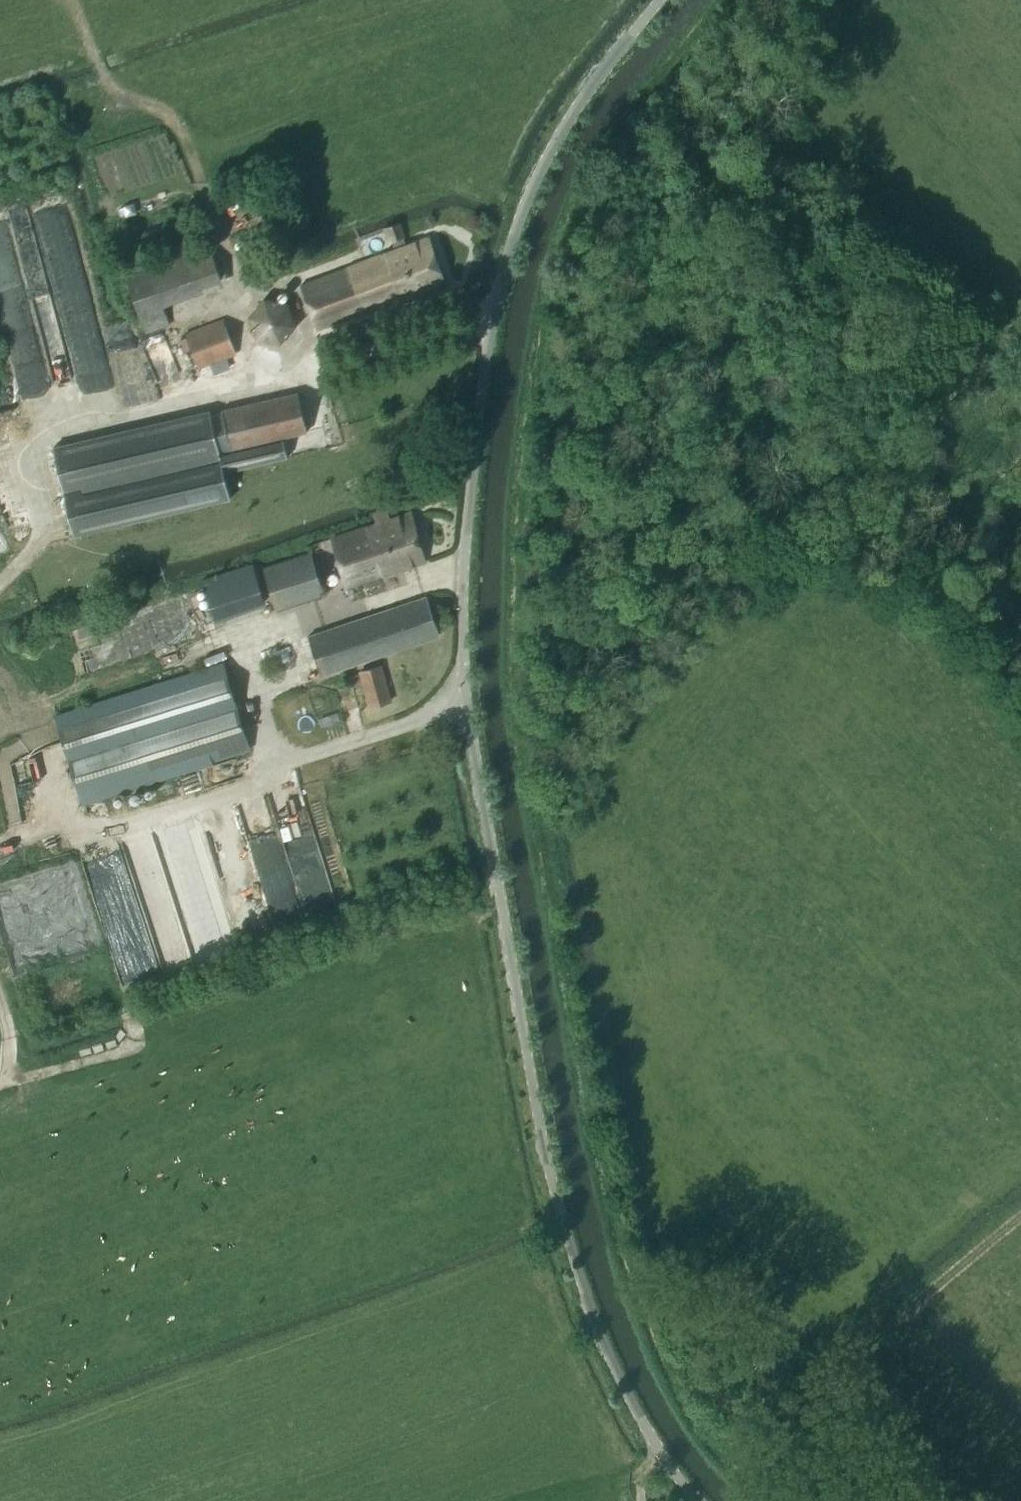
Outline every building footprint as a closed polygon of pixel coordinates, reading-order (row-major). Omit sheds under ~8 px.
[(400,227),(398,222),(383,227),(388,241),(390,241),(393,249),(299,284),(315,328),(398,298),(400,301),(445,285),(427,237),(405,245),(401,237),(403,236),(400,227)] [(207,244),(124,273),(145,331),(167,324),(160,304),(221,282),(207,244)] [(198,367),(234,353),(221,319),(185,333),(198,367)] [(223,471),(287,456),(282,437),(306,431),(297,393),(105,437),(105,439),(94,442),(93,438),(53,447),(73,535),(230,498),(223,471)] [(387,519),(384,509),(372,513),(375,523),(329,538),(345,587),(424,561),(408,512),(387,519)] [(263,567),(276,609),(323,594),(309,552),(263,567)] [(201,580),(214,620),(265,603),(252,564),(201,580)] [(321,674),(437,635),(424,596),(308,635),(321,674)] [(82,800),(249,749),(223,665),(56,716),(82,800)] [(368,706),(389,700),(380,665),(359,671),(368,706)]
